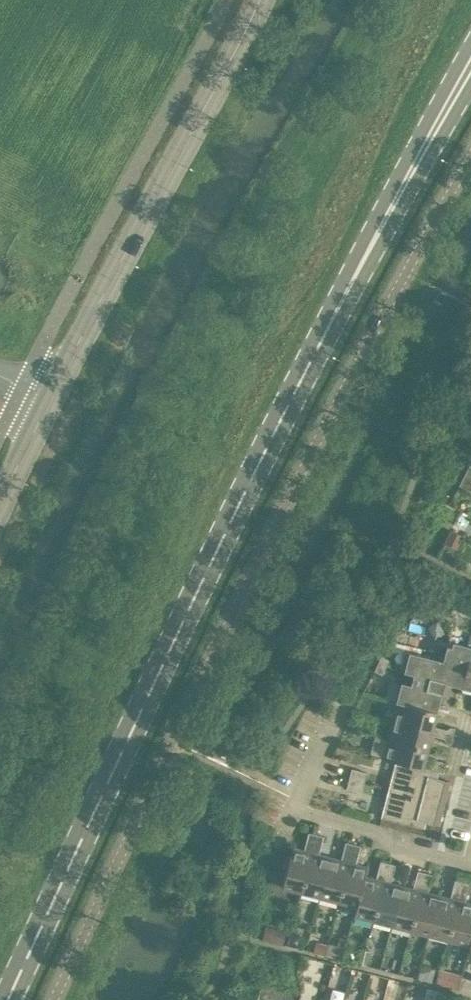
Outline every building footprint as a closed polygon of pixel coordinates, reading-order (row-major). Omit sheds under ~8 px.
[(459,485),(470,491),(470,467),(469,466),(459,485)] [(451,529),(445,542),(457,549),(464,536),(451,529)] [(443,660),(438,680),(443,682),(461,686),(461,687),(462,687),(470,652),(470,647),(453,642),(452,647),(447,645),(443,660)] [(414,674),(412,679),(442,687),(443,682),(438,680),(443,660),(410,651),(404,672),(414,674)] [(462,687),(470,690),(470,652),(462,687)] [(381,656),(378,663),(385,667),(389,659),(381,656)] [(382,674),(385,667),(378,663),(374,671),(382,674)] [(402,682),(397,700),(436,711),(442,687),(412,679),(411,684),(402,682)] [(397,702),(393,720),(453,736),(455,728),(451,727),(447,729),(433,726),(437,711),(436,711),(397,700),(397,702)] [(393,720),(388,738),(427,748),(431,734),(444,738),(447,742),(451,743),(453,736),(393,720)] [(382,757),(396,761),(422,767),(422,766),(427,748),(388,738),(382,757)] [(430,769),(438,771),(440,772),(443,761),(433,759),(430,768),(430,769)] [(396,761),(388,789),(444,804),(450,781),(437,778),(438,771),(430,769),(430,768),(422,766),(422,767),(396,761)] [(349,778),(364,782),(367,772),(352,768),(349,778)] [(361,792),(364,782),(349,778),(346,788),(361,792)] [(438,824),(444,804),(388,789),(381,816),(424,828),(426,821),(438,824)] [(282,887),(302,892),(316,834),(309,832),(304,850),(292,847),(282,887)] [(302,892),(321,897),(331,856),(319,853),(324,836),(316,834),(302,892)] [(321,897),(339,901),(354,843),(346,842),(342,859),(331,856),(321,897)] [(339,901),(356,905),(357,906),(364,875),(366,876),(368,866),(356,863),(361,845),(354,843),(339,901)] [(353,915),(373,920),(388,863),(380,861),(376,878),(366,876),(364,875),(357,906),(356,905),(353,915)] [(373,920),(392,925),(402,886),(391,883),(395,865),(388,863),(373,920)] [(392,925),(410,929),(425,872),(417,870),(413,888),(402,886),(392,925)] [(410,929),(429,934),(439,895),(428,892),(432,874),(425,872),(410,929)] [(429,934),(447,939),(462,882),(455,880),(450,898),(439,895),(429,934)] [(462,882),(447,939),(467,944),(470,927),(470,903),(465,901),(470,884),(462,882)] [(266,926),(263,938),(283,944),(286,932),(266,926)] [(329,943),(326,955),(343,959),(346,947),(329,943)] [(437,984),(458,989),(461,978),(440,972),(437,984)] [(427,988),(423,999),(434,999),(437,990),(427,988)]
